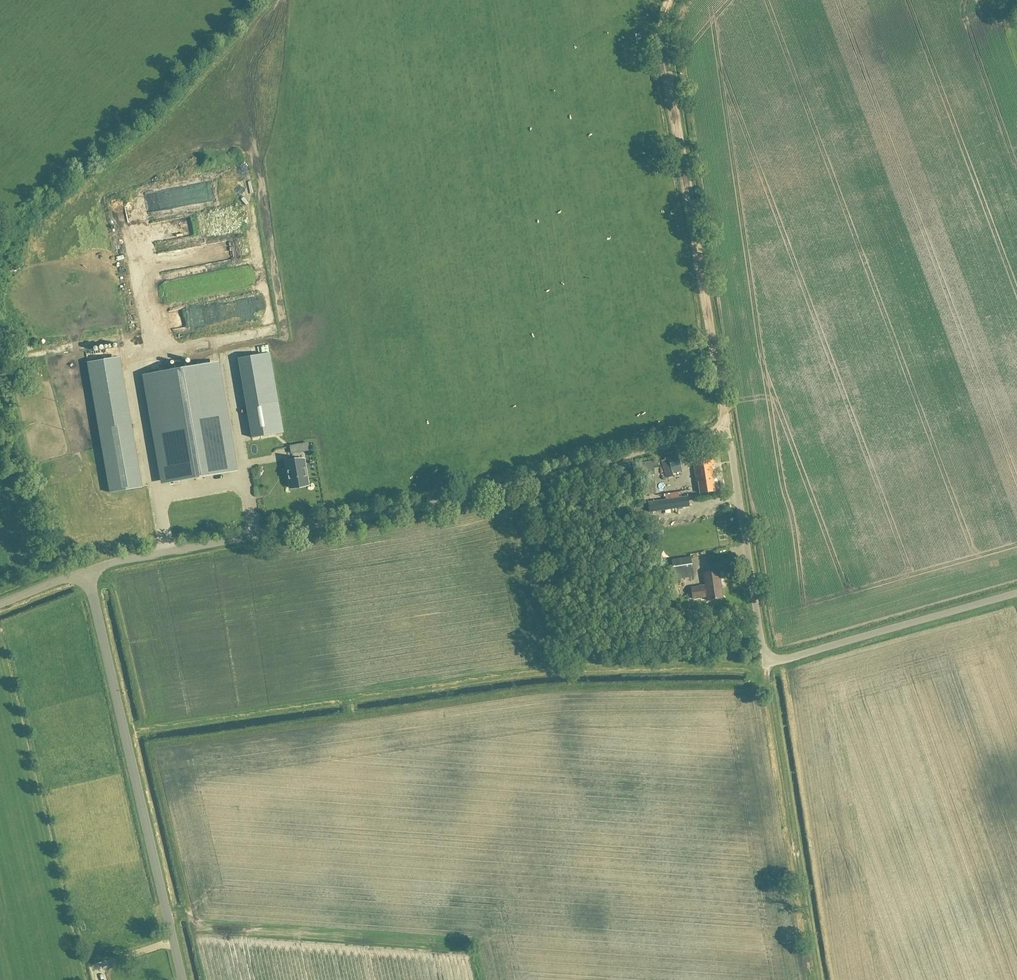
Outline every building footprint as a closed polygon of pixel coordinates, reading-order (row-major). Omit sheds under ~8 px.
[(242,237),(230,242),(236,258),(248,254),(242,237)] [(17,320),(30,319),(29,304),(16,306),(17,320)] [(238,358),(252,438),(283,432),(270,353),(238,358)] [(228,473),(210,364),(185,368),(185,364),(175,366),(176,370),(152,374),(171,483),(228,473)] [(42,384),(47,380),(42,374),(37,378),(42,384)] [(131,423),(99,428),(111,493),(142,488),(131,423)] [(682,471),(678,455),(668,457),(669,459),(662,461),(667,478),(674,476),(673,473),(682,471)] [(712,469),(714,469),(712,457),(692,460),(696,483),(698,482),(700,493),(715,491),(712,469)] [(304,460),(286,463),(290,489),(308,485),(304,460)] [(639,473),(654,471),(653,462),(638,464),(639,473)] [(688,497),(650,502),(651,512),(678,508),(678,509),(682,509),(681,508),(689,507),(688,497)] [(693,572),(691,557),(672,560),(675,580),(681,579),(680,573),(693,572)] [(708,601),(723,598),(719,571),(704,573),(705,586),(691,588),(693,599),(707,597),(708,601)]
